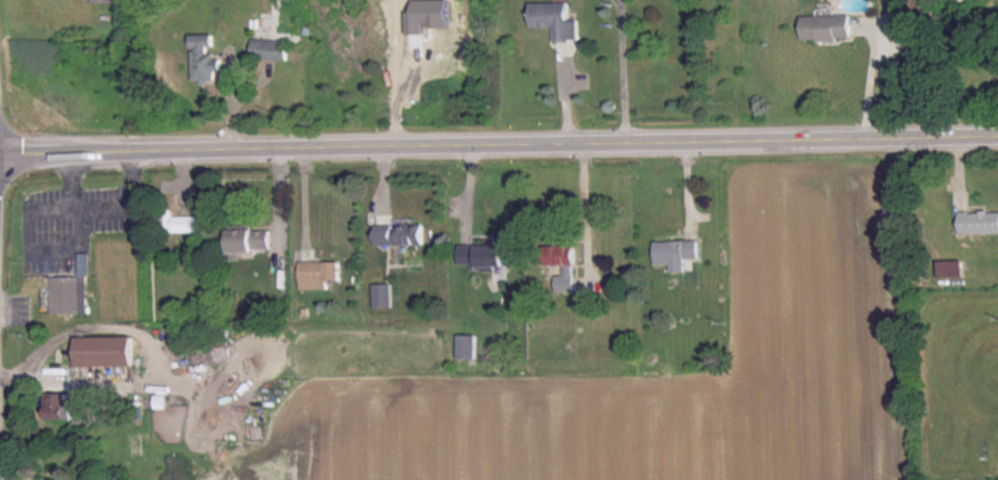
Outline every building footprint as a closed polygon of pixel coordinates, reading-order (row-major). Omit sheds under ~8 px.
[(911,11),(932,11),(931,0),(911,0),(911,11)] [(576,19),(565,19),(565,1),(528,1),(528,26),(552,26),(552,40),(576,40),(576,19)] [(801,14),(801,39),(849,39),(849,14),(801,14)] [(190,34),(192,83),(214,82),(213,71),(221,70),(220,57),(213,57),(212,33),(190,34)] [(286,38),(250,38),(250,58),(286,58),(286,38)] [(199,231),(198,214),(189,214),(188,191),(173,192),(173,208),(159,209),(160,232),(199,231)] [(960,233),(997,233),(997,210),(960,211),(960,233)] [(422,224),(374,224),(374,244),(422,244),(422,224)] [(228,229),(228,252),(269,252),(269,229),(228,229)] [(669,271),(683,271),(683,258),(697,258),(696,239),(653,241),(653,263),(668,263),(669,271)] [(513,265),(513,244),(458,244),(458,264),(471,263),(471,269),(493,269),(493,266),(513,265)] [(573,245),(545,245),(545,264),(562,264),(562,274),(555,274),(555,290),(573,290),(573,245)] [(339,260),(299,260),(299,288),(328,288),(328,281),(339,281),(339,260)] [(938,275),(957,275),(957,261),(938,261),(938,275)] [(50,312),(85,312),(85,275),(50,275),(50,312)] [(373,283),(373,306),(390,306),(390,283),(373,283)] [(474,333),(455,333),(455,357),(474,357),(474,333)] [(131,365),(131,336),(76,336),(76,365),(131,365)] [(45,392),(45,419),(86,418),(85,405),(71,405),(70,392),(45,392)]
